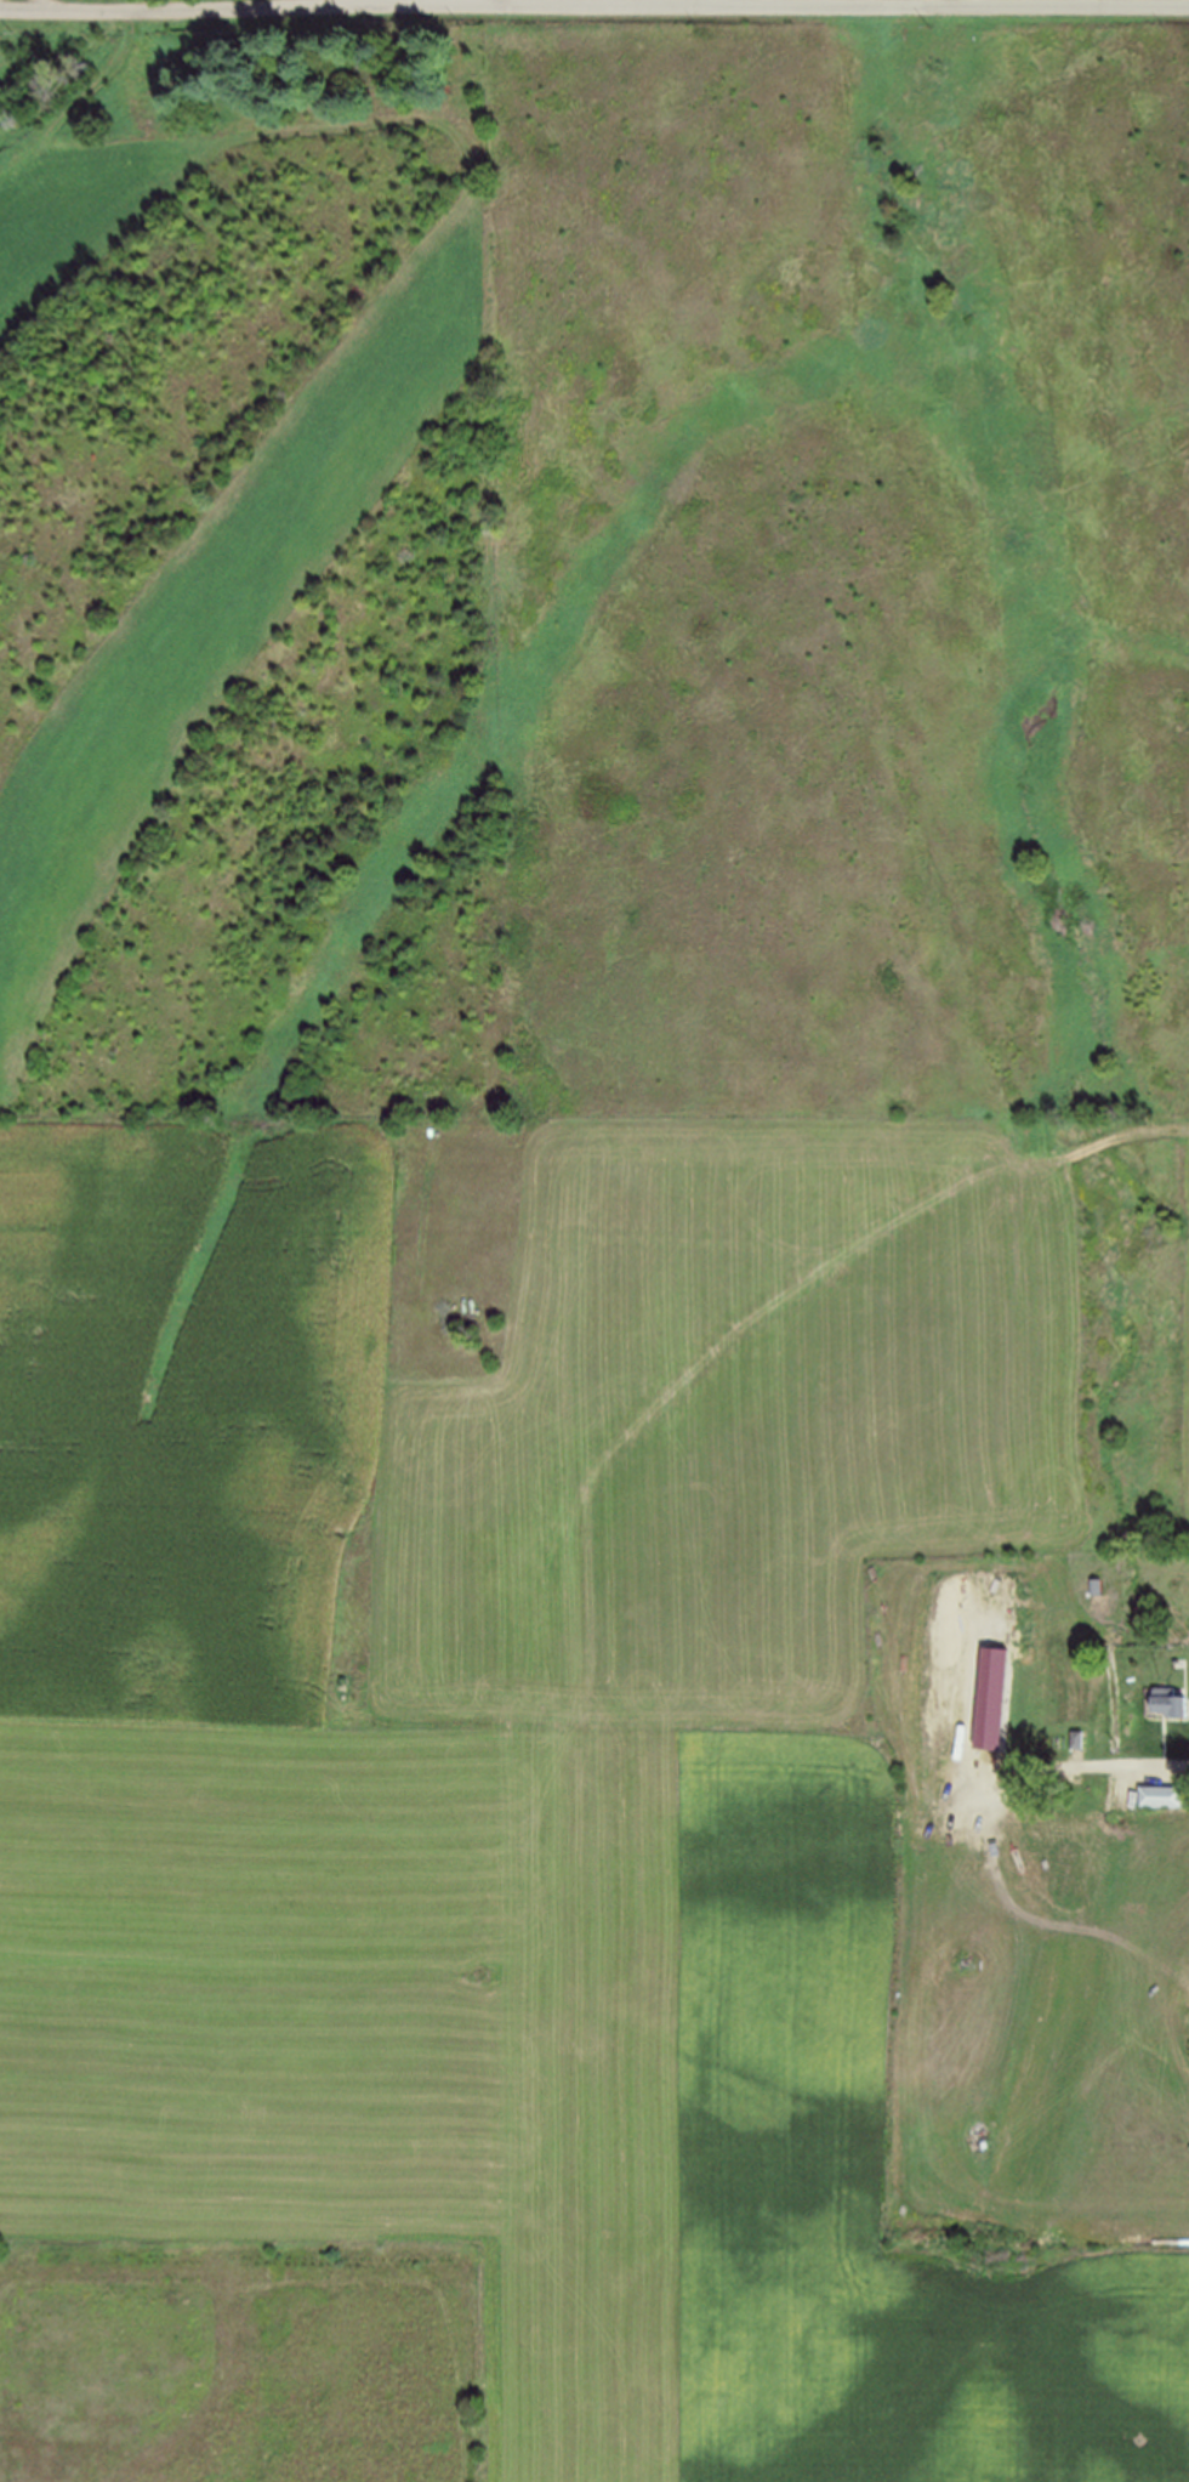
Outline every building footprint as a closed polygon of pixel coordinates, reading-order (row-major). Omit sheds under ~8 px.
[(1154,1709),(1166,1710),(1166,1716),(1188,1717),(1188,1699),(1173,1698),(1173,1689),(1155,1688),(1154,1709)] [(1085,1732),(1083,1750),(1071,1750),(1073,1732),(1085,1732)] [(995,1749),(991,1768),(1006,1771),(1009,1753),(995,1749)] [(1130,1791),(1130,1807),(1182,1810),(1183,1788),(1139,1787),(1139,1791),(1130,1791)]
